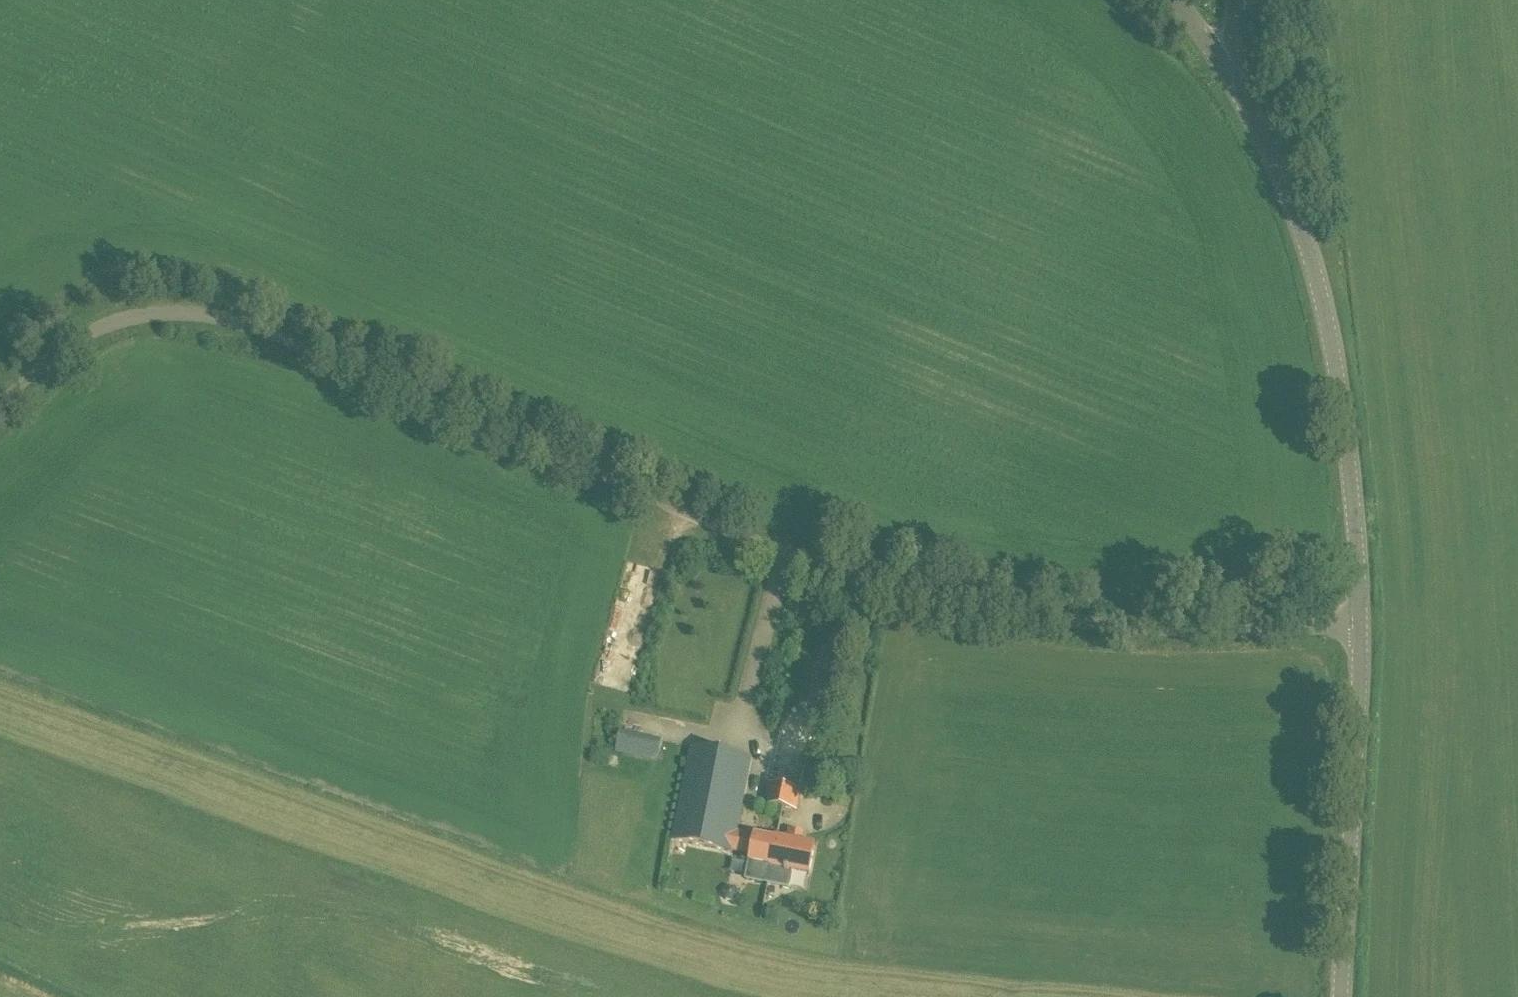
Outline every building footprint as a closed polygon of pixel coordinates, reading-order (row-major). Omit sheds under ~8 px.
[(659,761),(663,739),(620,731),(615,752),(628,755),(659,761)] [(685,767),(671,841),(733,853),(733,852),(751,855),(750,862),(747,879),(788,887),(791,871),(809,875),(815,845),(802,842),(804,832),(790,830),(789,840),(776,837),(776,839),(755,835),(756,834),(738,830),(752,757),(690,745),(685,767)] [(771,762),(763,803),(797,810),(805,769),(771,762)]
